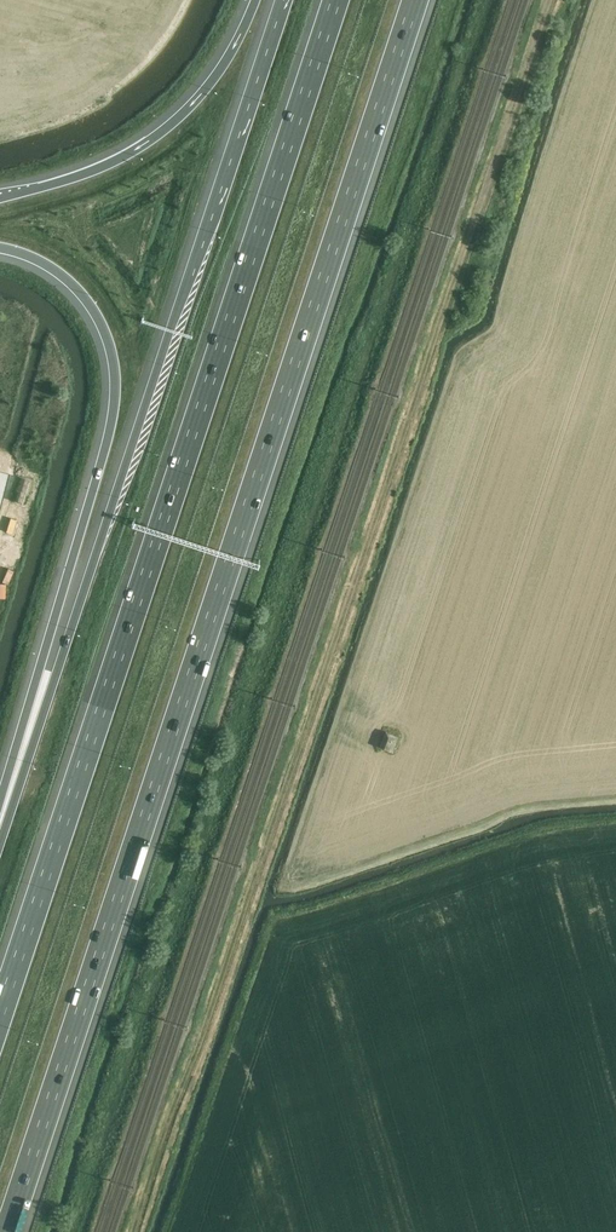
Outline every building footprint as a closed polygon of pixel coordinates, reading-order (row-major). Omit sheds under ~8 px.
[(9,469),(0,467),(0,503),(9,469)] [(396,733),(386,730),(382,743),(392,746),(396,733)]
